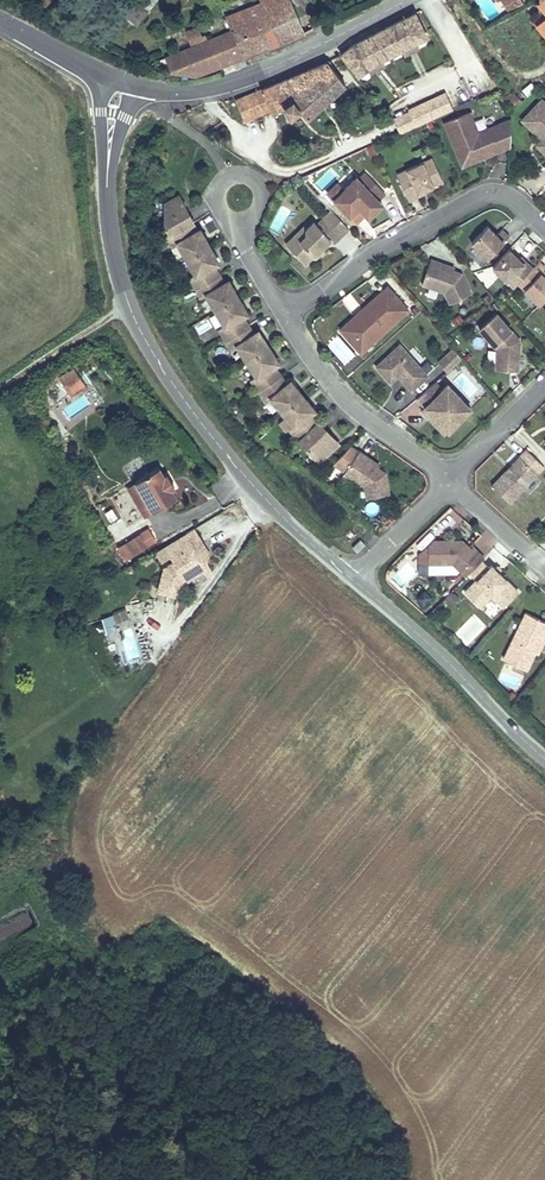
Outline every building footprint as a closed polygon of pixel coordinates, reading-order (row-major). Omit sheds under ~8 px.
[(140,4),(147,10),(155,1),(154,0),(143,0),(140,4)] [(243,56),(304,32),(290,0),(259,0),(261,3),(264,12),(245,20),(241,11),(226,17),(232,31),(243,56)] [(502,0),(508,11),(516,7),(512,0),(502,0)] [(536,3),(544,14),(544,0),(539,0),(536,3)] [(241,11),(245,20),(264,12),(261,3),(241,11)] [(147,10),(140,4),(128,18),(135,24),(147,10)] [(536,26),(544,37),(544,18),(536,26)] [(409,45),(414,42),(401,21),(385,29),(399,51),(409,45)] [(190,44),(207,38),(205,34),(201,36),(198,27),(186,31),(190,44)] [(243,56),(232,31),(218,36),(184,51),(183,50),(165,57),(170,71),(172,70),(172,69),(188,63),(193,75),(243,56)] [(354,47),(369,70),(379,64),(384,61),(370,38),(354,47)] [(443,44),(418,51),(423,69),(448,62),(443,44)] [(399,51),(389,58),(392,63),(412,50),(409,45),(399,51)] [(354,47),(339,57),(353,79),(358,76),(364,73),(369,70),(354,47)] [(193,75),(188,63),(172,69),(172,70),(170,71),(193,75)] [(299,75),(269,87),(240,96),(247,119),(286,108),(292,115),(300,109),(308,118),(344,82),(329,63),(299,75)] [(369,70),(364,73),(358,76),(362,81),(382,69),(379,64),(369,70)] [(451,109),(444,93),(409,109),(410,111),(394,119),(400,133),(451,109)] [(512,93),(504,98),(510,109),(519,104),(512,93)] [(542,139),(544,142),(544,103),(541,99),(522,120),(539,136),(541,134),(544,137),(542,139)] [(444,123),(460,161),(478,153),(477,150),(483,147),(484,151),(496,146),(511,146),(511,119),(478,133),(469,112),(444,123)] [(462,166),(511,146),(496,146),(484,151),(483,147),(477,150),(478,153),(460,161),(462,166)] [(418,194),(426,190),(443,182),(432,158),(397,175),(409,201),(420,196),(418,194)] [(365,214),(379,201),(378,200),(385,194),(366,173),(359,180),(357,177),(344,190),(334,199),(350,216),(359,208),(365,214)] [(328,193),(334,199),(344,190),(337,183),(328,193)] [(179,196),(166,204),(166,226),(170,235),(167,236),(172,245),(177,242),(195,274),(190,276),(201,297),(206,294),(224,325),(219,328),(232,349),(237,345),(256,375),(251,379),(266,401),(272,398),(294,426),(290,429),(319,461),(338,443),(310,413),(314,410),(291,382),(286,384),(273,365),(278,363),(258,331),(253,335),(242,316),(247,313),(228,281),(224,284),(213,265),(218,262),(200,230),(195,233),(190,224),(193,222),(179,196)] [(382,204),(379,201),(365,214),(368,217),(382,204)] [(356,223),(365,214),(359,208),(350,216),(356,223)] [(314,255),(322,247),(330,240),(334,243),(349,229),(332,211),(317,225),(314,222),(306,229),(306,234),(291,249),(305,263),(314,255)] [(286,243),(291,249),(306,234),(306,229),(304,226),(286,243)] [(471,242),(488,258),(509,236),(502,229),(496,235),(487,226),(471,242)] [(324,250),(322,247),(314,255),(316,258),(324,250)] [(514,287),(518,283),(532,267),(525,261),(523,263),(519,258),(509,249),(492,266),(514,287)] [(439,266),(440,263),(430,260),(421,284),(444,292),(449,303),(470,294),(461,274),(452,271),(439,266)] [(518,283),(539,304),(544,298),(544,277),(541,273),(543,271),(544,268),(544,267),(538,261),(532,267),(518,283)] [(489,268),(481,278),(490,285),(498,275),(489,268)] [(361,352),(366,348),(347,327),(390,289),(387,286),(340,329),(361,352)] [(347,327),(366,348),(408,310),(390,289),(347,327)] [(517,371),(519,341),(495,313),(478,328),(496,348),(495,369),(517,371)] [(427,375),(399,345),(376,366),(390,382),(398,375),(411,390),(427,375)] [(442,366),(447,372),(462,358),(457,353),(442,366)] [(81,381),(70,388),(75,395),(86,388),(81,381)] [(416,398),(423,406),(445,431),(461,417),(452,406),(460,399),(447,384),(442,389),(435,382),(416,398)] [(470,409),(460,399),(452,406),(461,417),(470,409)] [(442,434),(445,431),(423,406),(420,409),(442,434)] [(351,446),(333,463),(345,471),(345,472),(365,485),(367,497),(389,494),(385,472),(378,467),(366,459),(368,456),(359,450),(359,451),(351,446)] [(526,450),(512,464),(512,468),(509,471),(505,471),(492,486),(509,502),(544,466),(526,450)] [(379,464),(368,456),(366,459),(378,467),(379,464)] [(163,469),(138,484),(131,488),(148,518),(155,514),(180,500),(174,490),(171,484),(169,480),(163,469)] [(169,480),(171,484),(174,490),(178,487),(173,478),(169,480)] [(108,521),(116,517),(111,507),(103,511),(108,521)] [(203,528),(165,549),(173,566),(167,587),(189,595),(194,579),(195,575),(207,568),(211,570),(219,553),(214,551),(203,528)] [(122,559),(157,544),(150,530),(116,545),(122,559)] [(360,540),(352,548),(357,553),(365,546),(360,540)] [(484,558),(472,546),(470,548),(462,540),(434,540),(428,546),(428,554),(419,554),(419,564),(428,563),(428,574),(456,574),(460,570),(466,576),(469,573),(482,560),(484,558)] [(489,567),(482,560),(469,573),(476,580),(465,592),(480,607),(491,595),(503,607),(518,592),(491,565),(489,567)] [(194,579),(211,570),(207,568),(195,575),(194,579)] [(429,598),(423,591),(415,598),(421,605),(429,598)] [(114,622),(131,617),(129,608),(100,616),(105,633),(116,630),(114,622)] [(539,650),(544,639),(544,622),(526,612),(503,658),(526,670),(536,649),(539,650)] [(132,635),(124,637),(130,659),(139,657),(132,635)]
